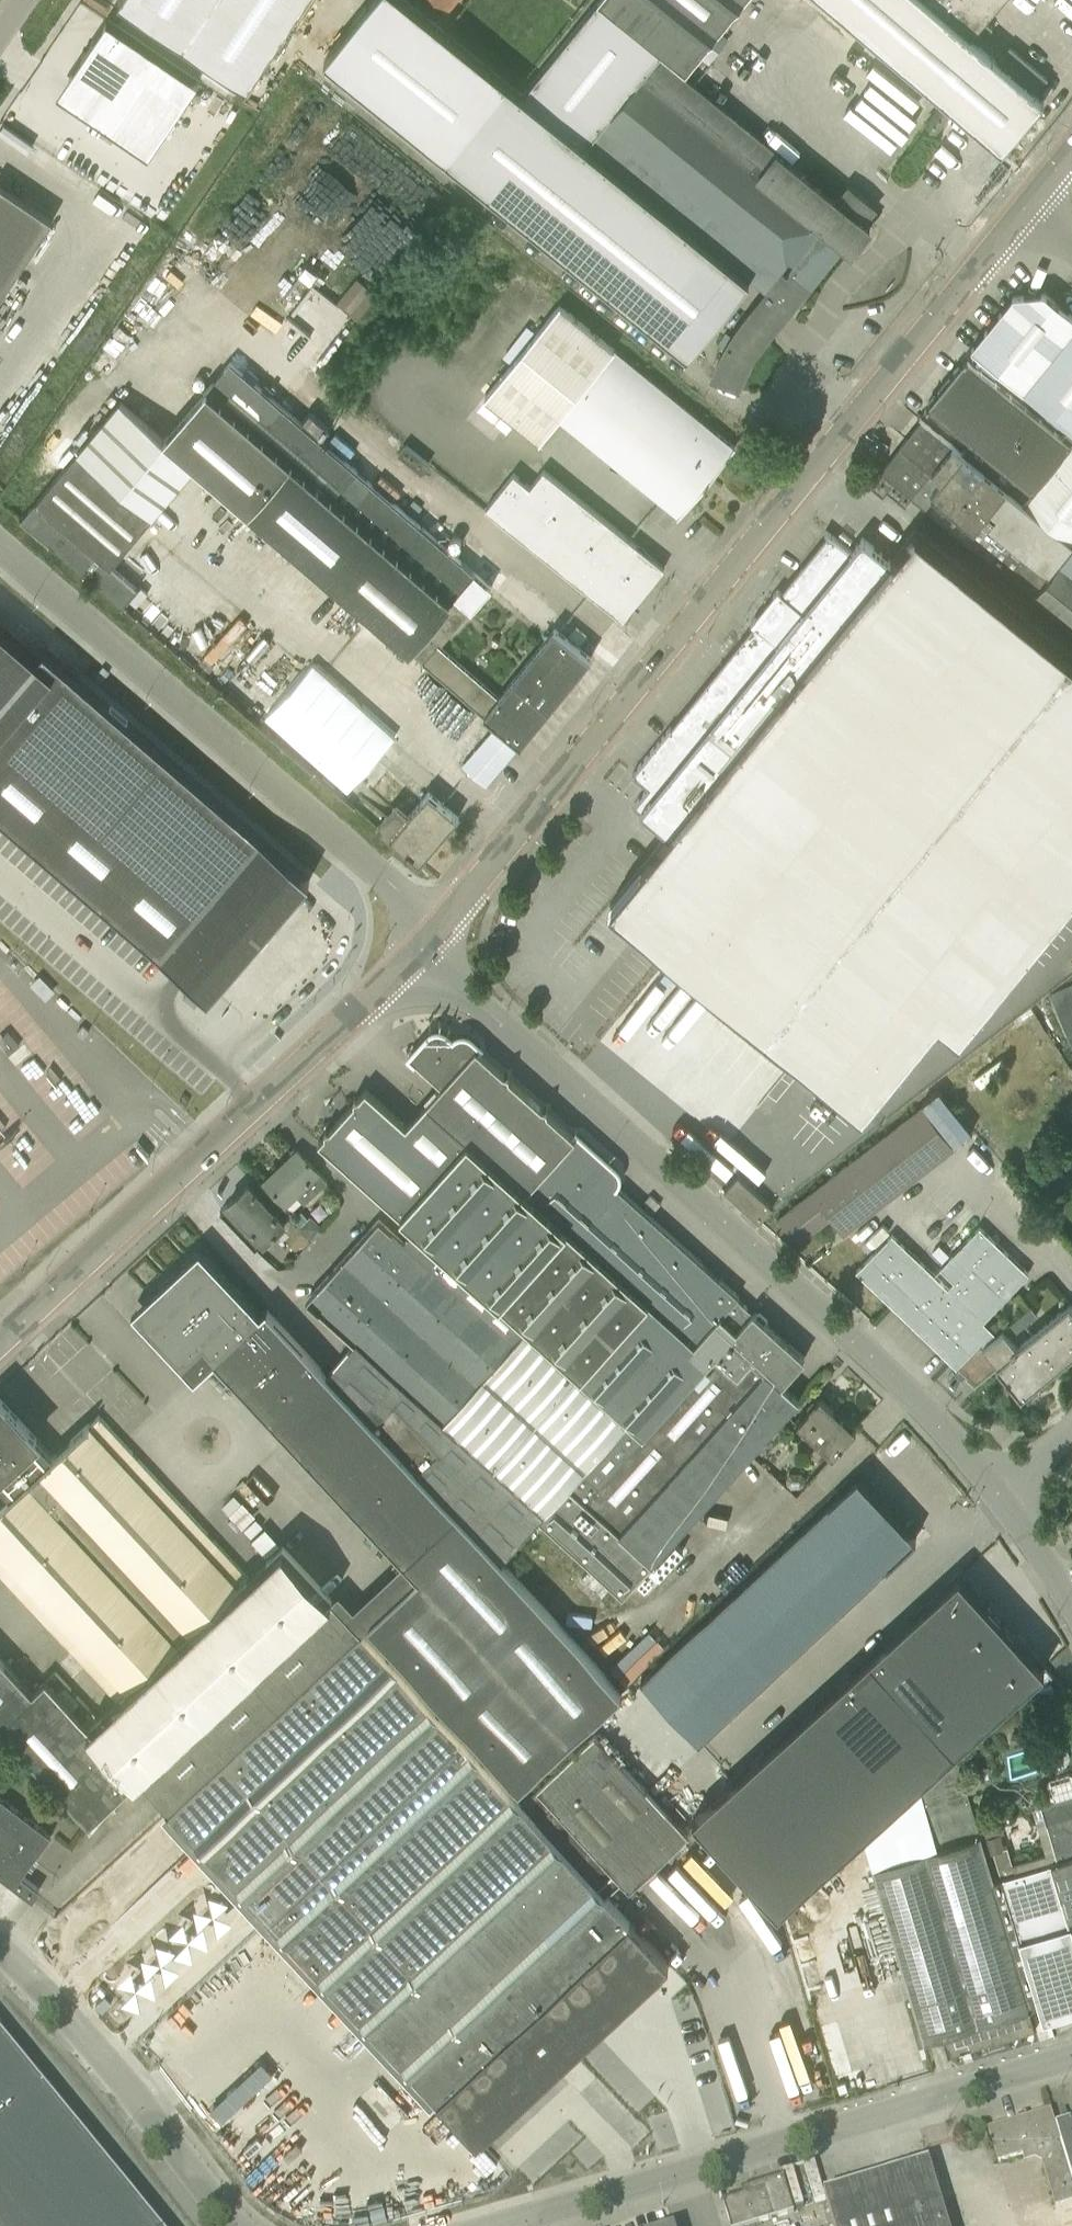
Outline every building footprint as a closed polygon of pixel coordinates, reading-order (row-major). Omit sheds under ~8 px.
[(120,0),(248,87),(307,0),(120,0)] [(325,60),(445,158),(689,355),(753,276),(769,289),(792,308),(844,244),(852,251),(858,243),(860,245),(866,237),(864,236),(871,228),(863,221),(874,207),(876,209),(877,208),(849,185),(843,193),(842,192),(836,199),(750,130),(842,16),(822,0),(599,0),(598,2),(523,95),(507,82),(406,0),(373,0),(325,60)] [(447,10),(455,0),(435,0),(447,10)] [(985,21),(1003,0),(825,0),(1001,149),(1044,99),(971,37),(972,36),(979,43),(993,27),(985,21)] [(200,81),(107,19),(69,75),(87,87),(74,105),(150,156),(200,81)] [(927,122),(936,130),(949,114),(940,107),(927,122)] [(54,219),(0,182),(0,298),(54,219)] [(359,317),(378,293),(357,276),(338,300),(359,317)] [(972,348),(1024,390),(1023,390),(1071,428),(1071,429),(1071,314),(1045,292),(1014,296),(972,348)] [(540,440),(559,418),(615,348),(561,304),(486,396),(540,440)] [(768,338),(772,332),(750,314),(744,320),(740,327),(735,334),(731,341),(727,348),(723,355),(719,362),(716,370),(713,377),(740,388),(743,381),(746,374),(749,368),(752,362),(756,355),(760,349),(764,343),(768,338)] [(679,515),(736,446),(615,348),(559,418),(679,515)] [(927,408),(971,444),(964,452),(1009,489),(1024,501),(1071,444),(1071,443),(1071,429),(1064,437),(966,359),(962,364),(960,362),(954,369),(956,371),(937,395),(935,393),(929,400),(931,402),(926,407),(927,408)] [(592,658),(591,657),(555,628),(499,697),(441,646),(492,587),(231,361),(207,389),(207,388),(164,438),(463,695),(479,708),(478,710),(496,726),(519,746),(520,746),(522,744),(522,743),(591,658),(591,659),(592,658)] [(195,465),(164,438),(120,400),(20,517),(123,605),(138,588),(110,564),(195,465)] [(922,420),(881,469),(929,507),(927,509),(929,510),(930,509),(973,544),(972,545),(1033,594),(1061,561),(1062,560),(1071,547),(1071,540),(1024,501),(1009,489),(964,452),(963,454),(922,420)] [(1071,444),(1024,501),(1071,540),(1071,443),(1071,444)] [(665,566),(649,553),(544,469),(531,485),(514,472),(486,507),(623,618),(665,566)] [(870,484),(883,495),(888,490),(921,517),(927,509),(929,507),(881,469),(870,484)] [(611,904),(865,1110),(941,1017),(962,1034),(1071,898),(1071,654),(916,527),(890,560),(889,559),(863,538),(852,551),(830,533),(827,531),(826,532),(828,534),(804,564),(792,579),(781,592),(779,590),(774,595),(777,597),(771,604),(769,602),(762,610),(765,612),(759,619),(756,617),(752,623),(754,624),(742,639),(731,653),(727,657),(633,773),(649,787),(635,804),(668,832),(669,833),(611,904)] [(1033,594),(1071,625),(1071,567),(1063,559),(1061,561),(1033,594)] [(0,626),(0,816),(183,974),(209,997),(299,893),(310,879),(44,650),(37,658),(0,626)] [(474,751),(496,726),(478,710),(459,731),(456,735),(474,751)] [(474,751),(462,764),(486,784),(519,746),(496,726),(474,751)] [(391,836),(420,862),(459,817),(429,791),(410,813),(397,802),(377,824),(391,836)] [(1049,995),(1071,1044),(1071,985),(1049,995)] [(427,1102),(558,1220),(611,1161),(577,1130),(573,1134),(548,1111),(548,1106),(543,1107),(510,1077),(510,1072),(505,1072),(479,1050),(483,1046),(473,1037),(469,1035),(465,1034),(461,1034),(457,1035),(454,1038),(447,1032),(444,1030),(440,1029),(436,1029),(432,1031),(429,1033),(409,1056),(442,1086),(427,1102)] [(349,1108),(527,1268),(611,1344),(649,1302),(558,1220),(427,1102),(407,1125),(366,1088),(359,1096),(355,1097),(355,1101),(349,1108)] [(921,1105),(778,1219),(799,1238),(821,1220),(813,1211),(821,1204),(829,1214),(842,1230),(951,1143),(921,1105)] [(319,1141),(416,1228),(497,1302),(578,1375),(581,1377),(611,1344),(527,1268),(349,1108),(331,1128),(326,1129),(326,1134),(319,1141)] [(265,1180),(255,1189),(265,1200),(277,1212),(284,1206),(285,1207),(297,1197),(304,1204),(328,1182),(320,1173),(298,1149),(265,1180)] [(495,1467),(545,1514),(740,1299),(738,1297),(740,1295),(617,1185),(620,1182),(621,1178),(621,1173),(619,1170),(617,1166),(611,1161),(558,1220),(649,1302),(611,1344),(581,1377),(578,1375),(495,1467)] [(738,1175),(725,1189),(738,1201),(751,1187),(738,1175)] [(230,1203),(221,1211),(257,1249),(275,1232),(276,1231),(283,1225),(285,1222),(285,1221),(277,1213),(277,1212),(265,1200),(255,1189),(250,1183),(229,1203),(230,1203)] [(760,1221),(773,1207),(751,1187),(738,1201),(760,1221)] [(299,1226),(308,1217),(302,1210),(293,1219),(299,1226)] [(323,1227),(311,1215),(308,1217),(299,1226),(311,1238),(323,1227)] [(285,1221),(285,1222),(283,1225),(290,1232),(297,1225),(290,1217),(285,1221)] [(497,1302),(416,1228),(404,1242),(380,1221),(381,1220),(379,1219),(307,1299),(309,1300),(356,1342),(329,1370),(503,1559),(540,1518),(540,1519),(545,1514),(495,1467),(578,1375),(497,1302)] [(291,1233),(286,1237),(297,1249),(310,1237),(299,1226),(298,1224),(297,1225),(290,1232),(291,1233)] [(857,1271),(942,1352),(981,1319),(983,1321),(1028,1273),(979,1226),(940,1268),(954,1281),(947,1288),(893,1234),(857,1271)] [(948,1242),(938,1253),(946,1260),(956,1249),(948,1242)] [(150,1295),(133,1311),(139,1317),(166,1345),(165,1346),(183,1365),(195,1377),(215,1358),(418,1577),(368,1624),(519,1786),(622,1690),(503,1559),(327,1372),(269,1309),(268,1308),(267,1307),(261,1313),(200,1248),(150,1295)] [(623,1594),(800,1398),(783,1383),(805,1357),(766,1322),(765,1321),(765,1318),(760,1313),(757,1313),(756,1312),(756,1313),(754,1311),(740,1299),(545,1514),(540,1519),(623,1594)] [(1069,1303),(1033,1333),(1057,1364),(1071,1353),(1071,1306),(1069,1303)] [(1005,1327),(1012,1335),(1037,1314),(1030,1305),(1005,1327)] [(1021,1393),(1057,1364),(1033,1333),(1016,1347),(1002,1329),(996,1334),(983,1321),(981,1319),(942,1352),(959,1368),(975,1384),(997,1366),(1007,1378),(1005,1379),(1008,1383),(1010,1382),(1022,1396),(1023,1396),(1021,1393)] [(11,1496),(0,1506),(0,1573),(119,1700),(91,1726),(90,1727),(97,1735),(84,1746),(125,1791),(137,1780),(328,1601),(331,1598),(283,1547),(250,1578),(99,1414),(90,1423),(89,1422),(53,1456),(37,1438),(38,1438),(0,1397),(0,1484),(11,1496)] [(833,1455),(857,1429),(821,1397),(797,1423),(833,1455)] [(802,1487),(806,1482),(806,1476),(802,1472),(790,1472),(786,1476),(787,1482),(791,1487),(802,1487)] [(858,1475),(641,1678),(700,1740),(917,1537),(858,1475)] [(262,1548),(273,1538),(263,1527),(252,1537),(262,1548)] [(693,1817),(779,1910),(1045,1668),(960,1574),(693,1817)] [(328,1601),(137,1780),(167,1812),(358,1633),(328,1601)] [(437,2099),(438,2098),(477,2141),(670,1962),(605,1893),(621,1878),(630,1888),(689,1833),(647,1789),(595,1734),(518,1805),(471,1757),(358,1633),(167,1812),(186,1832),(187,1831),(437,2099)] [(91,1822),(125,1791),(84,1746),(97,1735),(90,1727),(91,1726),(47,1679),(34,1691),(0,1655),(0,1725),(91,1822)] [(1036,2029),(1034,2021),(1030,2007),(1032,2006),(960,1759),(922,1792),(938,1847),(873,1866),(925,2038),(942,2033),(949,2055),(1036,2029)] [(989,1767),(982,1769),(986,1783),(993,1780),(989,1767)] [(984,1837),(988,1851),(993,1850),(1001,1877),(1071,1855),(1071,1775),(1069,1773),(1049,1779),(1046,1785),(1051,1800),(1041,1803),(1055,1850),(1012,1863),(1007,1846),(1005,1846),(1001,1833),(984,1837)] [(33,1898),(41,1889),(22,1874),(52,1835),(0,1796),(0,1873),(33,1898)] [(930,1824),(906,1830),(909,1844),(933,1838),(930,1824)] [(1071,2009),(1071,1920),(1071,1918),(1071,1855),(1001,1877),(1043,2018),(1071,2009)] [(104,2120),(80,2139),(0,2041),(0,2225),(191,2225),(104,2120)] [(1001,2162),(1021,2155),(1024,2163),(1034,2160),(1042,2164),(1056,2207),(1071,2202),(1071,2184),(1054,2127),(1056,2127),(1051,2112),(989,2131),(999,2163),(1001,2162)] [(1056,2127),(1054,2127),(1071,2184),(1071,2122),(1056,2127)] [(929,2163),(825,2195),(834,2225),(949,2225),(929,2163)] [(742,2197),(723,2202),(731,2225),(752,2225),(794,2213),(784,2178),(740,2191),(742,2197)]
